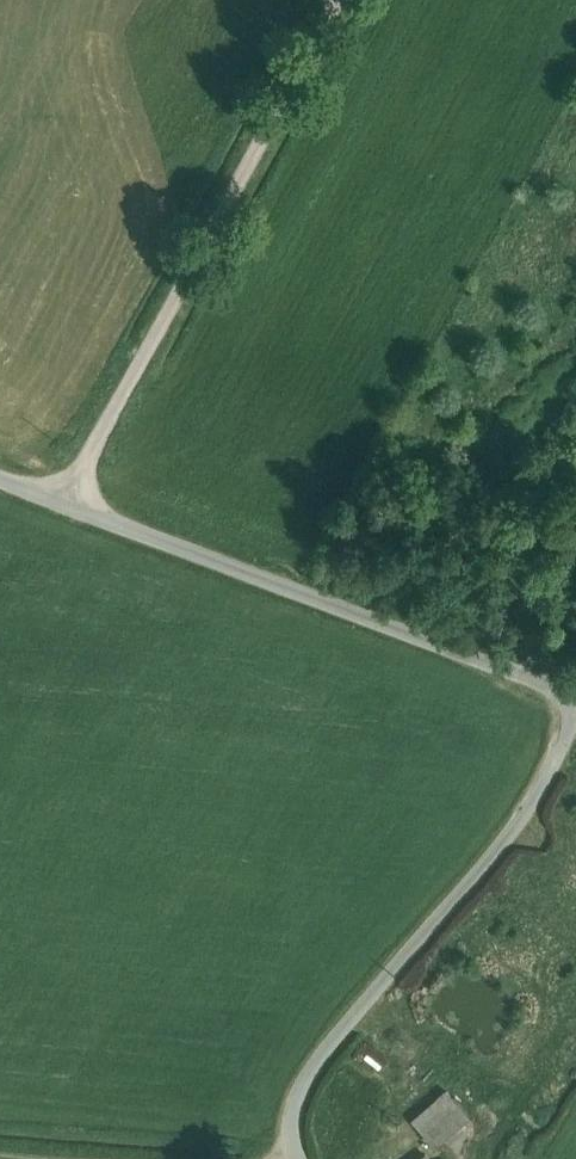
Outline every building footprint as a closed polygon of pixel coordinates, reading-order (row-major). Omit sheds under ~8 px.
[(411,1118),(436,1145),(470,1113),(445,1086),(411,1118)]
